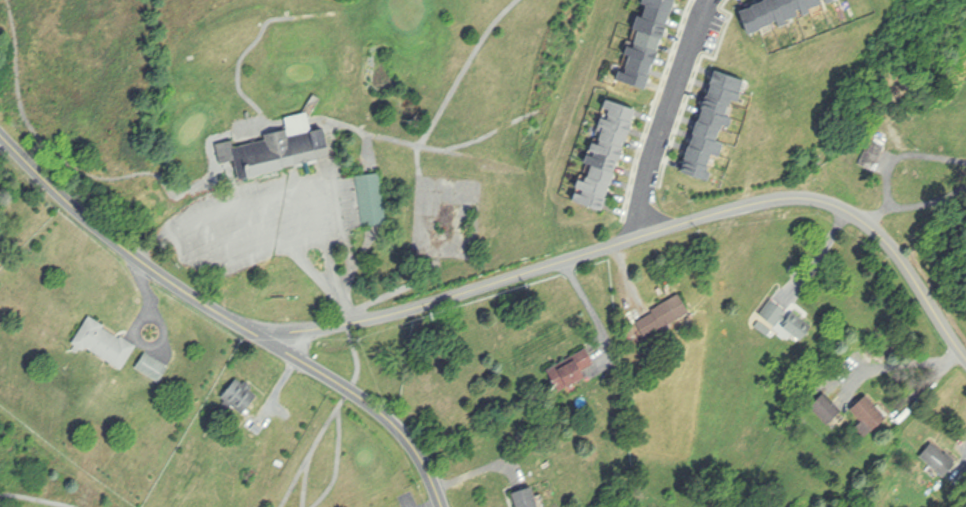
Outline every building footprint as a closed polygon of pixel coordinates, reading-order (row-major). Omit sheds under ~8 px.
[(622,81),(652,89),(676,0),(643,0),(622,81)] [(687,173),(710,179),(716,156),(721,157),(728,130),(732,131),(735,119),(731,118),(735,101),(742,102),(748,80),(714,71),(687,173)] [(638,109),(607,100),(576,202),(607,211),(638,109)] [(219,145),(224,163),(238,160),(243,181),(334,158),(326,128),(315,131),(310,110),(284,117),(287,129),(265,135),(266,140),(235,148),(233,141),(219,145)] [(861,163),(872,169),(885,148),(873,141),(861,163)] [(356,176),(381,172),(389,223),(364,227),(356,176)] [(692,318),(684,298),(638,317),(645,337),(692,318)] [(801,344),(812,330),(773,300),(762,314),(801,344)] [(90,316),(105,325),(103,328),(120,339),(122,336),(139,346),(123,371),(88,349),(86,352),(73,344),(90,316)] [(590,380),(587,370),(597,367),(590,351),(549,368),(559,392),(590,380)] [(147,352),(170,368),(160,384),(136,368),(147,352)] [(223,397),(238,378),(245,384),(247,381),(255,388),(253,391),(259,396),(245,414),(237,408),(235,410),(227,404),(229,401),(223,397)] [(856,428),(866,438),(889,419),(869,395),(852,409),(863,422),(856,428)] [(245,427),(255,415),(268,426),(259,438),(245,427)] [(946,478),(958,463),(934,443),(921,458),(946,478)] [(515,491),(520,506),(542,506),(536,486),(515,491)]
